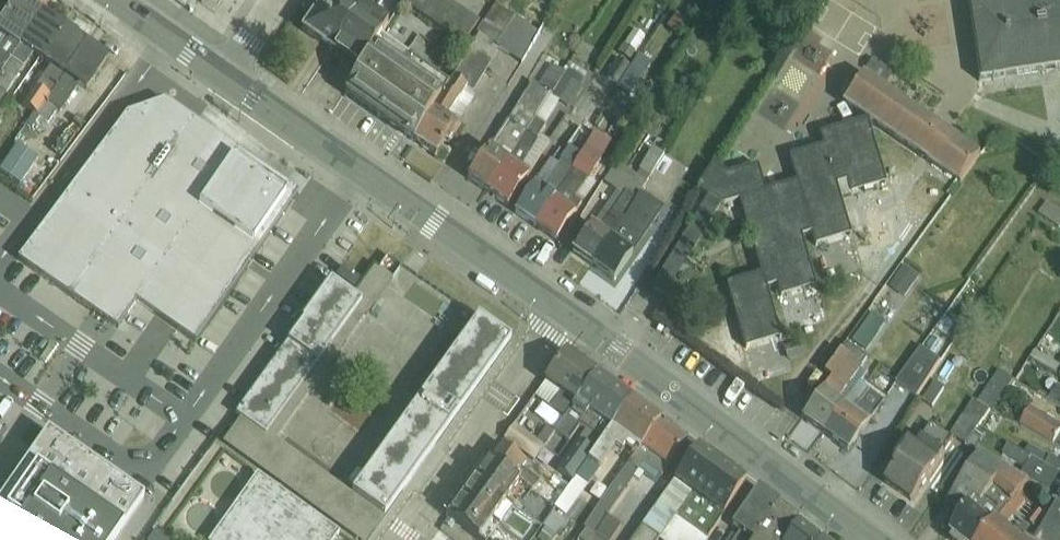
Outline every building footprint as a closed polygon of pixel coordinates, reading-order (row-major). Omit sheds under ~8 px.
[(44,14),(24,0),(17,0),(0,25),(0,76),(44,14)] [(217,15),(227,0),(196,0),(217,15)] [(367,0),(325,0),(303,31),(332,51),(367,0)] [(332,51),(360,72),(381,38),(388,28),(362,10),(366,5),(375,12),(383,1),(382,0),(367,0),(332,51)] [(402,3),(463,45),(480,22),(449,0),(405,0),(402,3)] [(979,82),(1059,70),(1059,0),(967,0),(979,82)] [(449,85),(413,144),(437,158),(445,143),(449,145),(477,98),(465,92),(467,88),(475,92),(499,49),(521,63),(539,34),(495,7),(477,35),(479,36),(449,85)] [(0,76),(0,104),(30,61),(27,59),(30,53),(43,63),(66,30),(44,14),(0,76)] [(677,16),(664,33),(676,42),(689,25),(677,16)] [(66,30),(43,63),(51,68),(24,107),(34,115),(38,117),(88,45),(80,38),(66,30)] [(806,101),(828,45),(802,35),(780,91),(806,101)] [(381,38),(360,72),(346,96),(348,99),(409,142),(413,144),(449,85),(381,38)] [(38,117),(34,115),(27,125),(33,129),(40,119),(49,125),(58,111),(62,114),(78,88),(87,93),(110,60),(88,45),(38,117)] [(624,46),(618,54),(630,61),(635,53),(624,46)] [(639,56),(617,90),(629,98),(651,64),(639,56)] [(874,59),(865,72),(885,86),(894,73),(874,59)] [(618,60),(606,79),(619,86),(630,67),(618,60)] [(564,74),(549,97),(560,104),(568,109),(587,76),(569,65),(564,74)] [(549,97),(564,74),(551,66),(538,88),(532,85),(509,122),(507,121),(468,181),(488,194),(549,97)] [(902,66),(888,87),(931,117),(946,95),(902,66)] [(708,197),(651,289),(663,297),(722,206),(724,206),(740,202),(761,275),(727,285),(746,349),(782,339),(767,289),(778,286),(781,298),(817,288),(802,238),(812,235),(816,247),(852,236),(841,200),(887,185),(869,123),(960,186),(982,155),(863,75),(842,105),(865,121),(820,135),(824,147),(790,157),(797,182),(765,192),(758,167),(728,175),(712,166),(697,190),(708,197)] [(549,97),(488,194),(507,208),(549,142),(540,137),(560,104),(549,97)] [(127,115),(43,236),(196,343),(299,194),(166,101),(127,115)] [(542,191),(535,187),(515,215),(535,229),(573,171),(569,168),(580,150),(591,132),(582,126),(567,148),(571,150),(560,166),(542,191)] [(573,171),(535,229),(555,242),(581,204),(575,200),(588,180),(590,180),(612,143),(595,133),(583,151),(580,150),(569,168),(573,171)] [(0,171),(0,172),(21,186),(40,160),(18,145),(0,171)] [(653,149),(637,176),(647,183),(663,156),(653,149)] [(542,191),(560,166),(551,159),(533,185),(535,187),(542,191)] [(617,193),(596,221),(603,227),(637,177),(618,163),(605,184),(617,193)] [(603,227),(596,221),(573,255),(591,268),(640,194),(647,184),(637,177),(603,227)] [(597,184),(590,180),(588,180),(575,200),(581,204),(583,205),(597,184)] [(640,194),(591,268),(613,284),(663,209),(640,194)] [(1039,215),(1059,228),(1059,227),(1059,212),(1047,203),(1039,215)] [(372,223),(340,272),(354,281),(364,265),(369,268),(380,252),(387,256),(398,240),(372,223)] [(905,268),(890,289),(905,299),(919,278),(905,268)] [(232,430),(375,531),(403,493),(369,468),(351,494),(276,440),(393,279),(380,270),(357,300),(331,281),(233,415),(240,419),(232,430)] [(873,313),(852,342),(866,352),(887,324),(873,313)] [(403,421),(436,446),(511,342),(478,318),(403,421)] [(804,342),(784,348),(788,362),(808,356),(804,342)] [(837,401),(862,368),(854,361),(860,355),(846,344),(825,374),(832,379),(802,420),(823,436),(844,406),(837,401)] [(922,349),(897,384),(918,398),(942,362),(922,349)] [(565,418),(596,374),(566,353),(535,396),(565,418)] [(1031,360),(1057,375),(1059,370),(1059,367),(1036,353),(1031,360)] [(994,414),(1031,360),(1026,357),(1011,379),(1000,371),(978,404),(974,400),(950,436),(966,446),(990,411),(994,414)] [(868,372),(862,368),(837,401),(844,406),(850,398),(868,372)] [(982,368),(969,387),(979,393),(991,374),(982,368)] [(596,374),(565,418),(554,433),(569,443),(580,428),(585,432),(557,471),(573,483),(632,400),(596,374)] [(936,383),(923,402),(933,408),(945,389),(936,383)] [(1058,388),(1049,402),(1059,408),(1059,389),(1058,388)] [(844,406),(823,436),(848,454),(884,403),(867,391),(858,403),(850,398),(844,406)] [(636,455),(660,420),(632,400),(573,483),(569,488),(555,508),(566,516),(614,448),(622,453),(625,448),(636,455)] [(1024,406),(1014,424),(1059,451),(1059,428),(1024,406)] [(636,455),(584,529),(586,531),(580,539),(613,539),(622,526),(608,517),(639,472),(656,484),(687,440),(660,420),(636,455)] [(369,468),(403,493),(436,446),(403,421),(369,468)] [(8,429),(0,423),(0,441),(8,429)] [(545,447),(537,441),(515,425),(505,439),(535,461),(545,447)] [(910,442),(882,484),(914,504),(944,453),(946,454),(954,441),(932,426),(918,447),(910,442)] [(537,441),(545,447),(554,433),(546,427),(537,441)] [(232,430),(223,441),(357,539),(369,539),(375,531),(232,430)] [(0,503),(0,539),(116,539),(144,500),(48,433),(0,503)] [(490,461),(521,484),(527,488),(555,508),(569,488),(553,477),(547,486),(523,470),(527,464),(502,445),(490,461)] [(1025,454),(1010,445),(1004,455),(1026,469),(1021,477),(1030,483),(1059,500),(1059,475),(1025,454)] [(1025,454),(1059,475),(1059,463),(1030,446),(1025,454)] [(658,539),(705,539),(746,482),(742,479),(741,480),(714,461),(711,465),(702,459),(706,453),(698,448),(686,464),(640,528),(658,539)] [(1021,477),(981,454),(948,502),(967,513),(951,536),(956,539),(983,539),(1019,497),(1030,483),(1021,477)] [(476,480),(506,503),(521,484),(490,461),(476,480)] [(213,539),(334,539),(339,534),(258,476),(213,539)] [(462,499),(493,522),(506,503),(476,480),(462,499)] [(521,484),(506,503),(513,508),(527,488),(521,484)] [(779,508),(757,490),(732,528),(735,530),(728,539),(756,539),(779,508)] [(983,539),(1037,539),(1051,515),(1044,510),(1017,537),(1006,528),(1027,503),(1019,497),(983,539)] [(462,499),(448,519),(478,539),(479,539),(493,522),(462,499)] [(506,503),(493,522),(499,527),(513,508),(506,503)] [(1058,504),(1051,515),(1037,539),(1059,539),(1059,505),(1058,504)] [(756,539),(787,539),(798,523),(779,508),(756,539)] [(479,539),(489,539),(499,527),(493,522),(479,539)] [(787,539),(819,539),(798,523),(787,539)] [(640,528),(631,539),(658,539),(640,528)] [(156,531),(149,539),(168,539),(156,531)]
